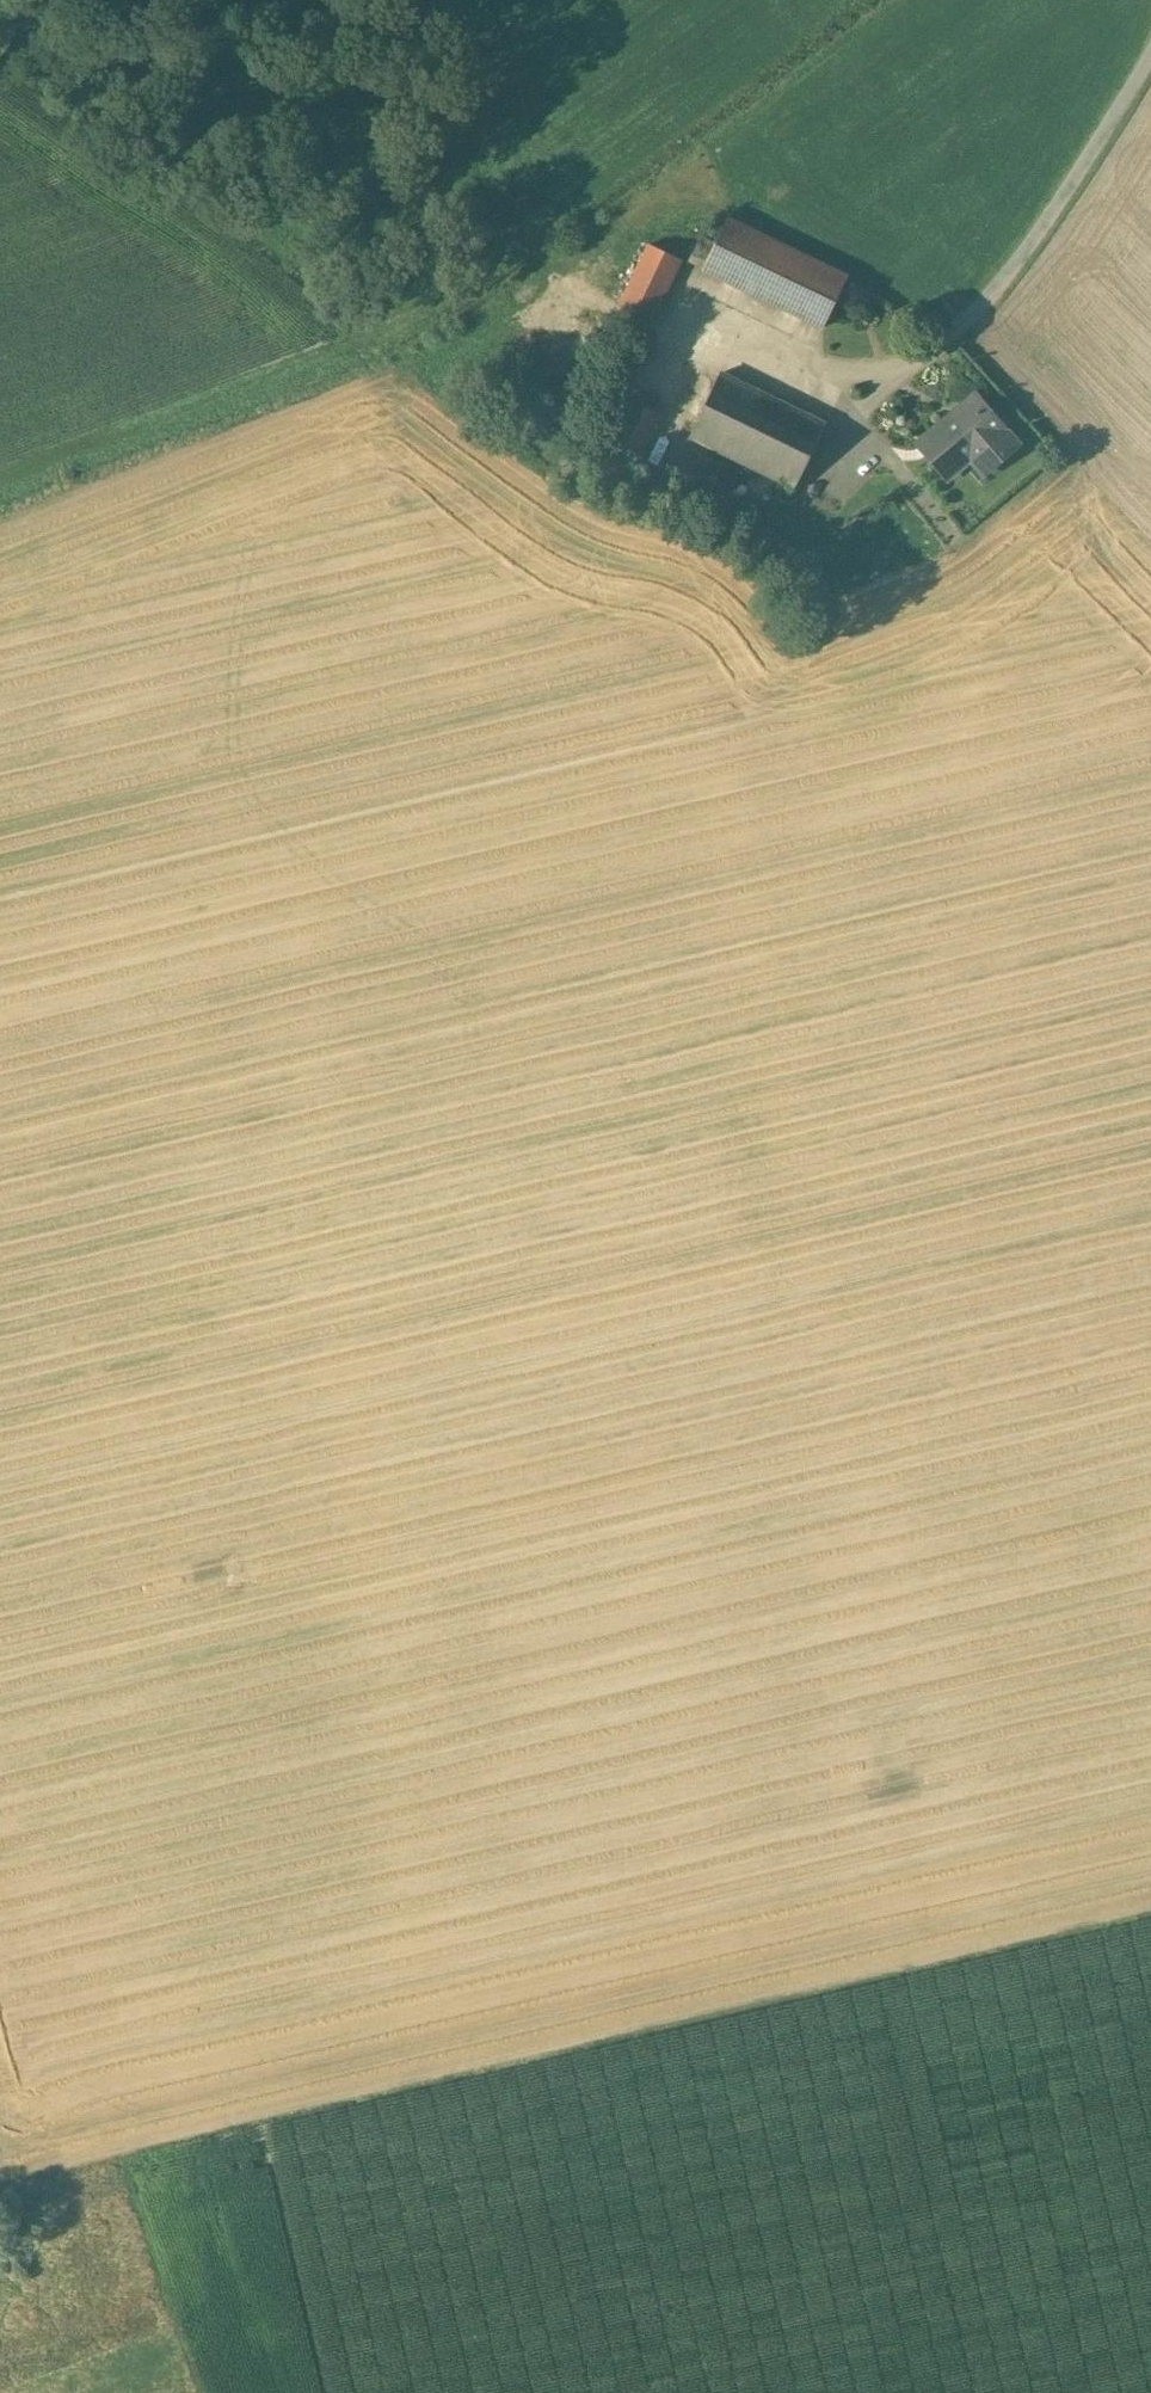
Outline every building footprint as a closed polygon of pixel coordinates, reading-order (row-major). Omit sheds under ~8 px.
[(847,276),(727,218),(716,243),(704,268),(703,270),(823,328),(847,276)] [(716,243),(701,236),(689,261),(704,268),(716,243)] [(681,260),(649,244),(620,304),(652,320),(681,260)] [(826,424),(727,376),(722,373),(692,436),(694,437),(788,483),(795,487),(826,424)] [(984,476),(991,470),(995,466),(1021,445),(978,395),(920,444),(950,479),(971,461),(984,476)] [(630,475),(660,414),(629,400),(601,461),(630,475)] [(795,487),(788,483),(784,491),(791,495),(795,487)]
